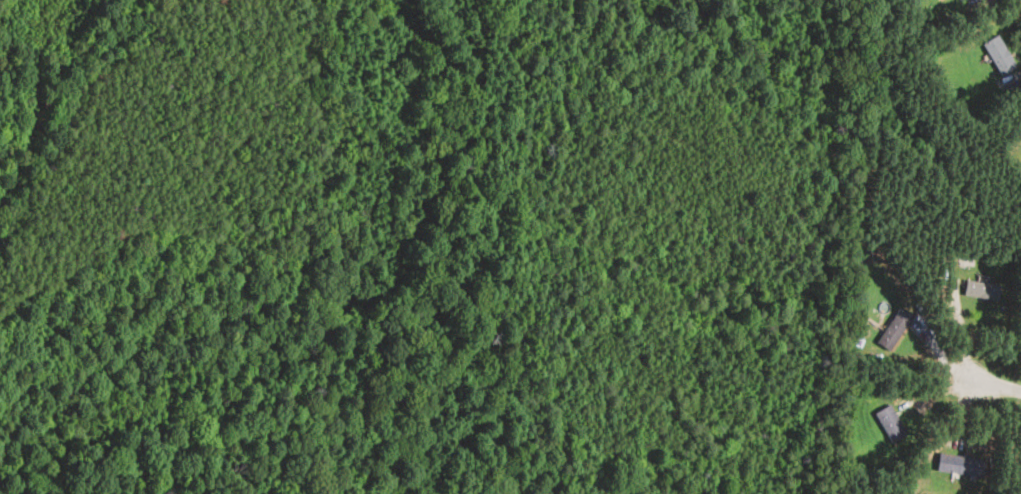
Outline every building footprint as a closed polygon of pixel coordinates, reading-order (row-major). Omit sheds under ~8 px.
[(1016,68),(999,35),(984,43),(1001,76),(1016,68)] [(998,302),(1001,287),(965,280),(962,295),(998,302)] [(891,352),(913,317),(899,308),(877,344),(891,352)] [(875,414),(891,444),(906,436),(891,406),(875,414)] [(985,460),(939,456),(937,473),(984,478),(985,460)]
